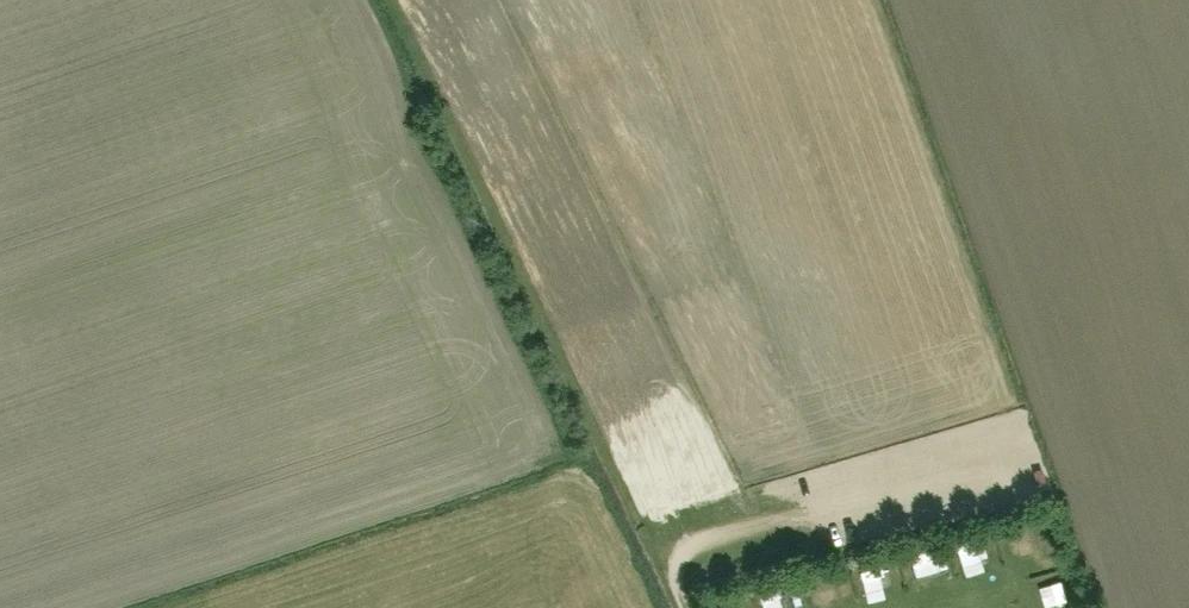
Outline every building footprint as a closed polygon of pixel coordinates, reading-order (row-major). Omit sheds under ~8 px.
[(1000,540),(1008,564),(1032,556),(1024,532),(1000,540)] [(976,544),(955,549),(961,574),(982,568),(976,544)] [(927,552),(907,553),(908,578),(928,577),(927,552)] [(1034,607),(1047,607),(1062,603),(1055,582),(1028,591),(1034,607)]
